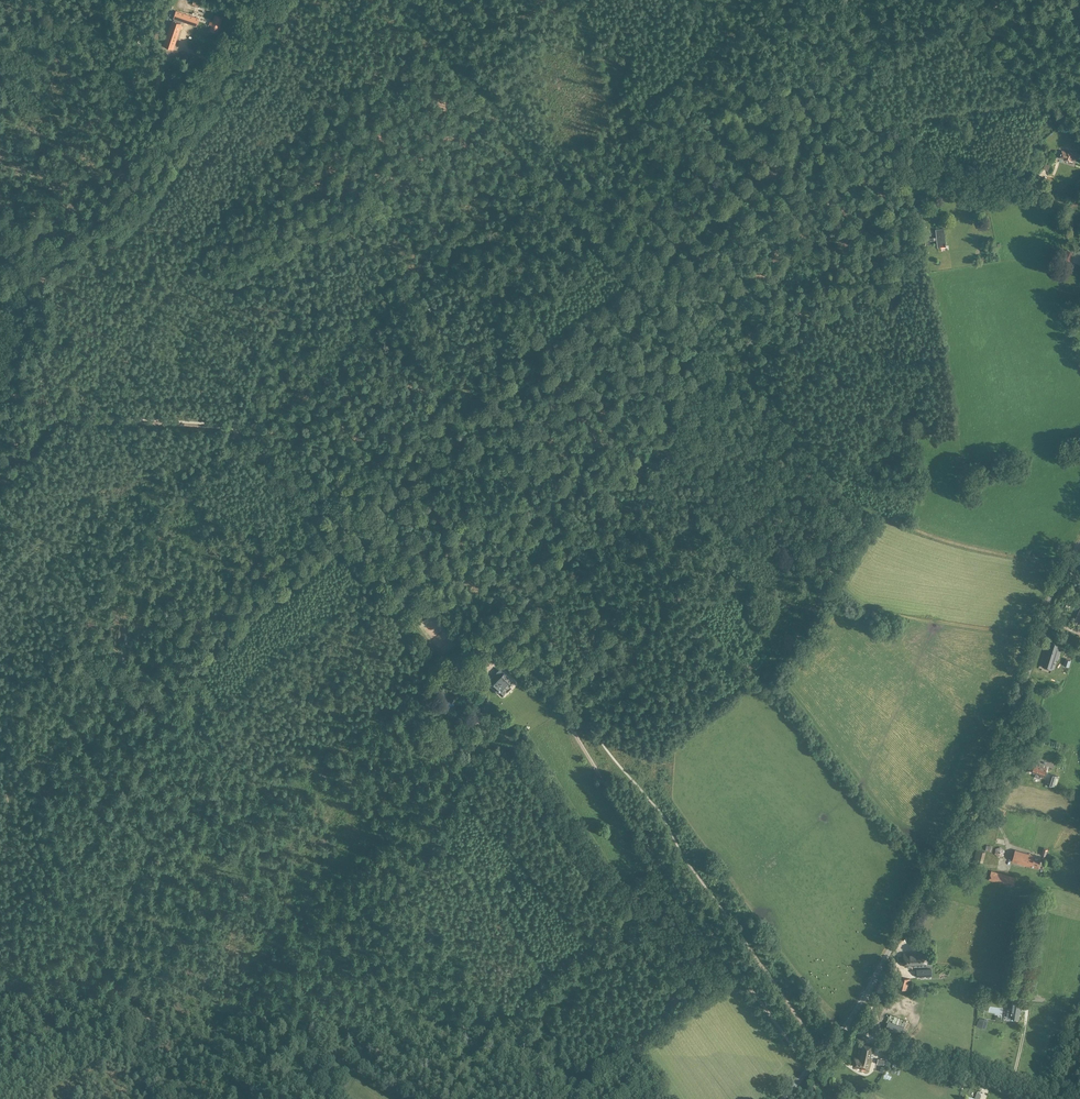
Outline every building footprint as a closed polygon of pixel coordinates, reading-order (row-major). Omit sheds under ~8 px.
[(199,18),(178,11),(176,10),(173,18),(196,26),(199,18)] [(213,21),(212,21),(211,25),(212,26),(210,30),(217,32),(222,18),(220,17),(220,16),(216,15),(213,21)] [(173,22),(166,42),(174,45),(181,24),(173,22)] [(1073,153),(1067,151),(1067,152),(1063,150),(1060,157),(1065,159),(1065,160),(1070,161),(1073,162),(1075,154),(1072,154),(1073,153)] [(944,228),(935,229),(937,247),(946,246),(944,228)] [(929,238),(929,234),(924,235),(925,242),(930,242),(930,241),(934,240),(934,238),(929,238)] [(1062,261),(1067,264),(1069,261),(1070,261),(1073,253),(1067,250),(1064,258),(1063,258),(1062,261)] [(1067,594),(1070,598),(1077,592),(1074,589),(1067,594)] [(1050,640),(1042,666),(1052,669),(1052,668),(1053,669),(1055,663),(1054,663),(1055,658),(1058,659),(1061,651),(1058,650),(1060,643),(1050,640)] [(509,684),(513,681),(500,668),(496,672),(498,674),(494,678),(492,676),(490,678),(495,682),(492,685),(502,695),(503,694),(504,694),(505,694),(505,693),(505,692),(505,691),(507,692),(509,690),(506,687),(509,684)] [(454,704),(458,696),(453,693),(449,701),(454,704)] [(1040,776),(1044,777),(1047,768),(1035,764),(1032,772),(1041,775),(1040,776)] [(1045,783),(1055,786),(1058,776),(1048,772),(1045,783)] [(974,861),(982,863),(985,851),(977,849),(974,861)] [(1038,868),(1041,857),(1015,850),(1012,861),(1038,868)] [(1013,886),(1016,877),(991,870),(989,880),(1013,886)] [(998,890),(986,894),(988,901),(1000,897),(998,890)] [(925,952),(904,953),(904,967),(926,966),(925,952)] [(896,987),(907,990),(910,979),(899,976),(896,987)] [(1011,1017),(1018,1018),(1020,1006),(1013,1005),(1011,1017)] [(979,1021),(980,1021),(979,1026),(986,1028),(988,1020),(981,1018),(981,1019),(980,1018),(979,1021)] [(888,1021),(885,1029),(900,1035),(904,1027),(888,1021)] [(853,1065),(870,1069),(875,1046),(860,1043),(857,1058),(854,1058),(853,1065)]
